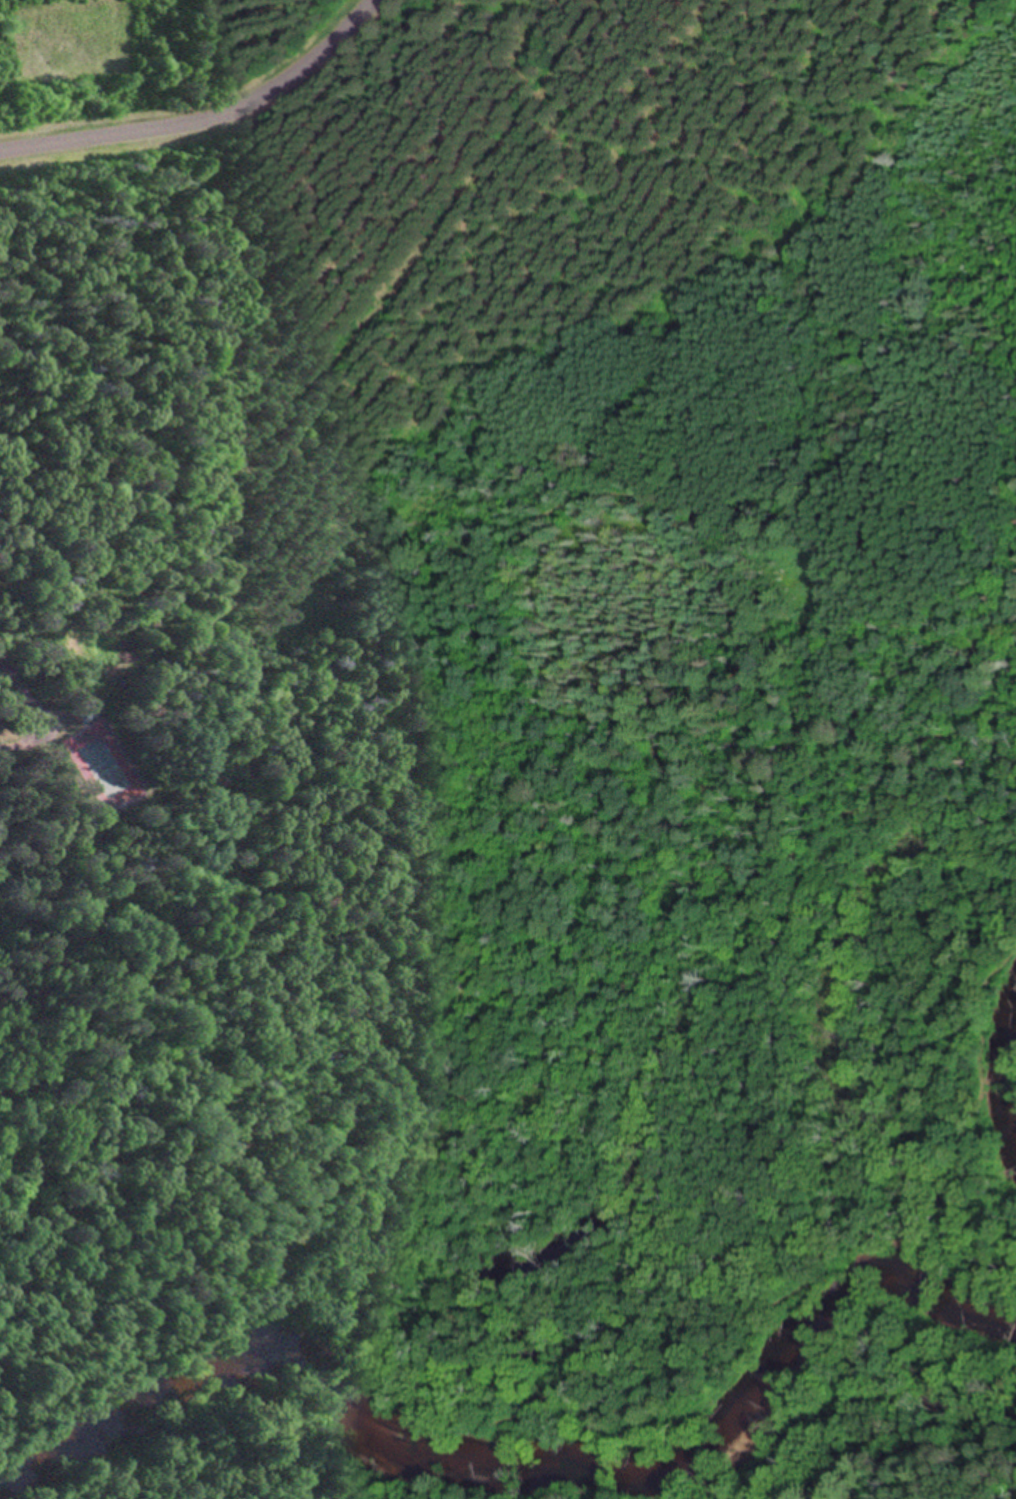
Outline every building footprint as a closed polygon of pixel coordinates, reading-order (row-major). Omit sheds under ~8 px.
[(88,719),(81,708),(67,717),(73,728),(88,719)]
